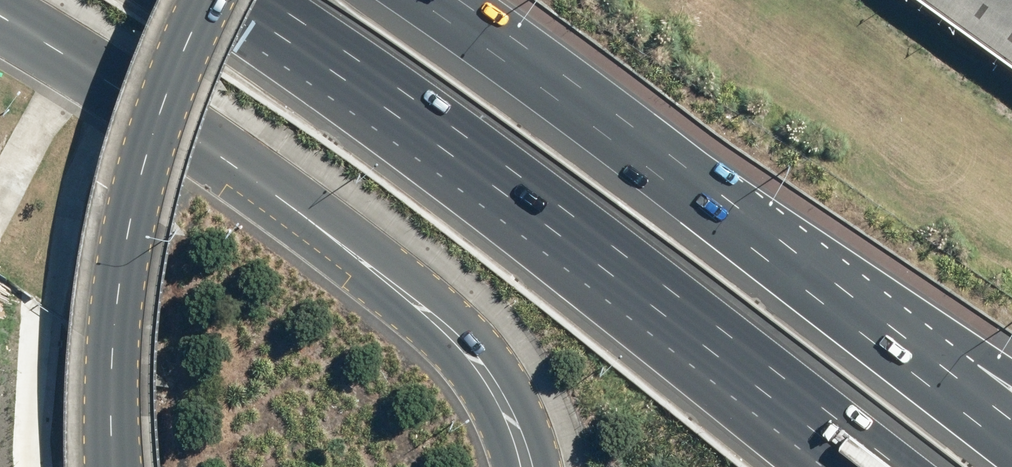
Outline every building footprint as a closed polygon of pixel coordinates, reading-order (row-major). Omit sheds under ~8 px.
[(1011,68),(1011,0),(918,0),(1011,68)]
